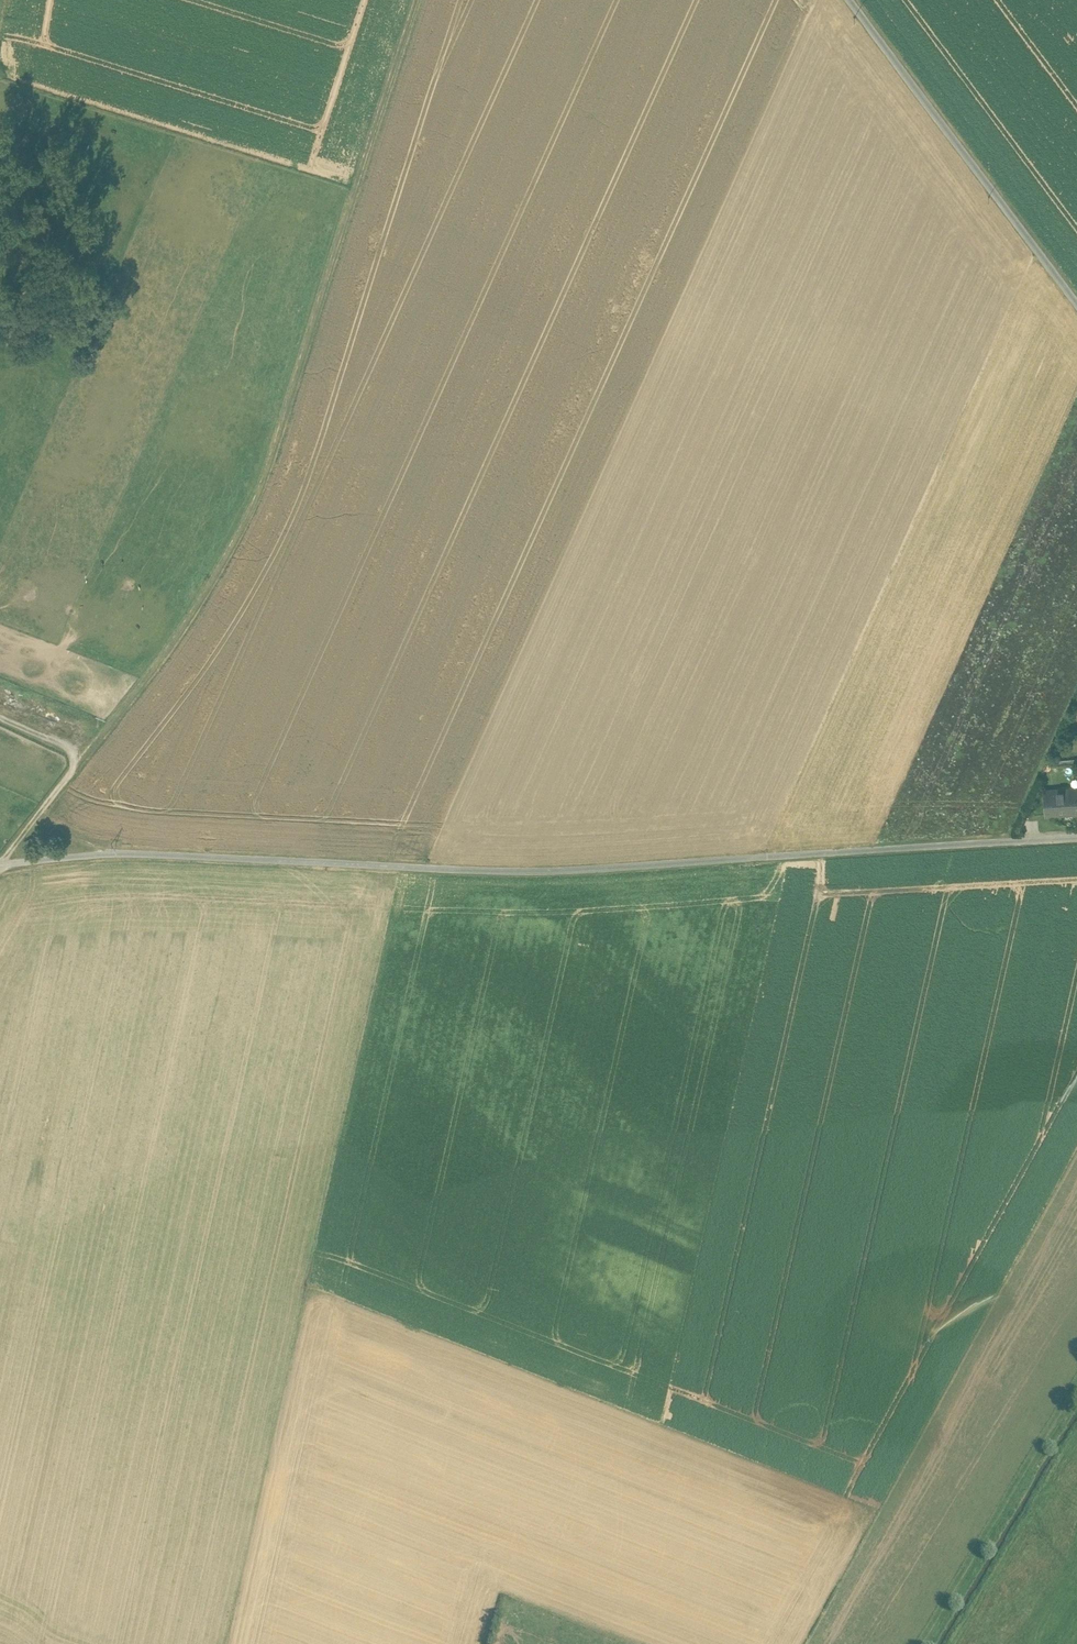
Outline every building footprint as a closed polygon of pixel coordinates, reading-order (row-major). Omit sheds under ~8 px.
[(1045,791),(1046,814),(1076,812),(1076,793),(1076,789),(1045,791)]
